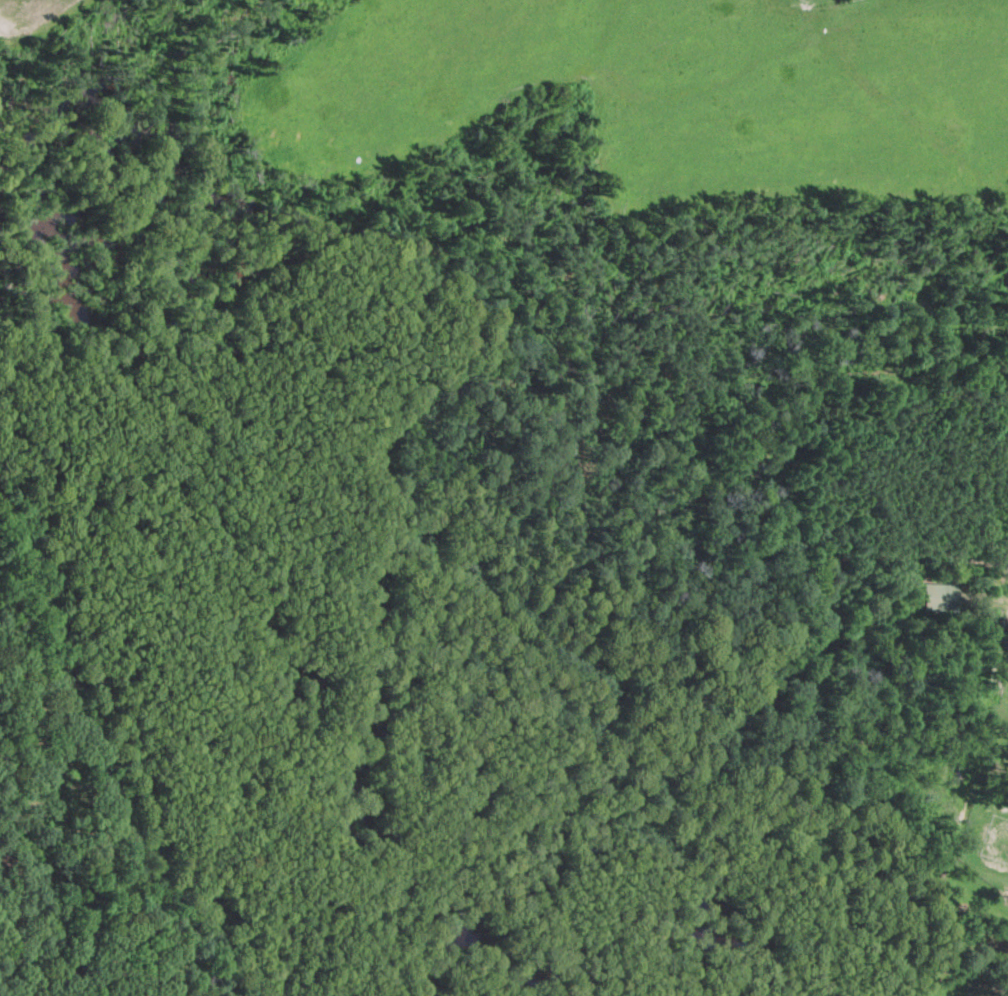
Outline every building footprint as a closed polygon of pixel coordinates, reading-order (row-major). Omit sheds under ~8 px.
[(921,610),(955,610),(956,584),(922,583),(921,610)]
